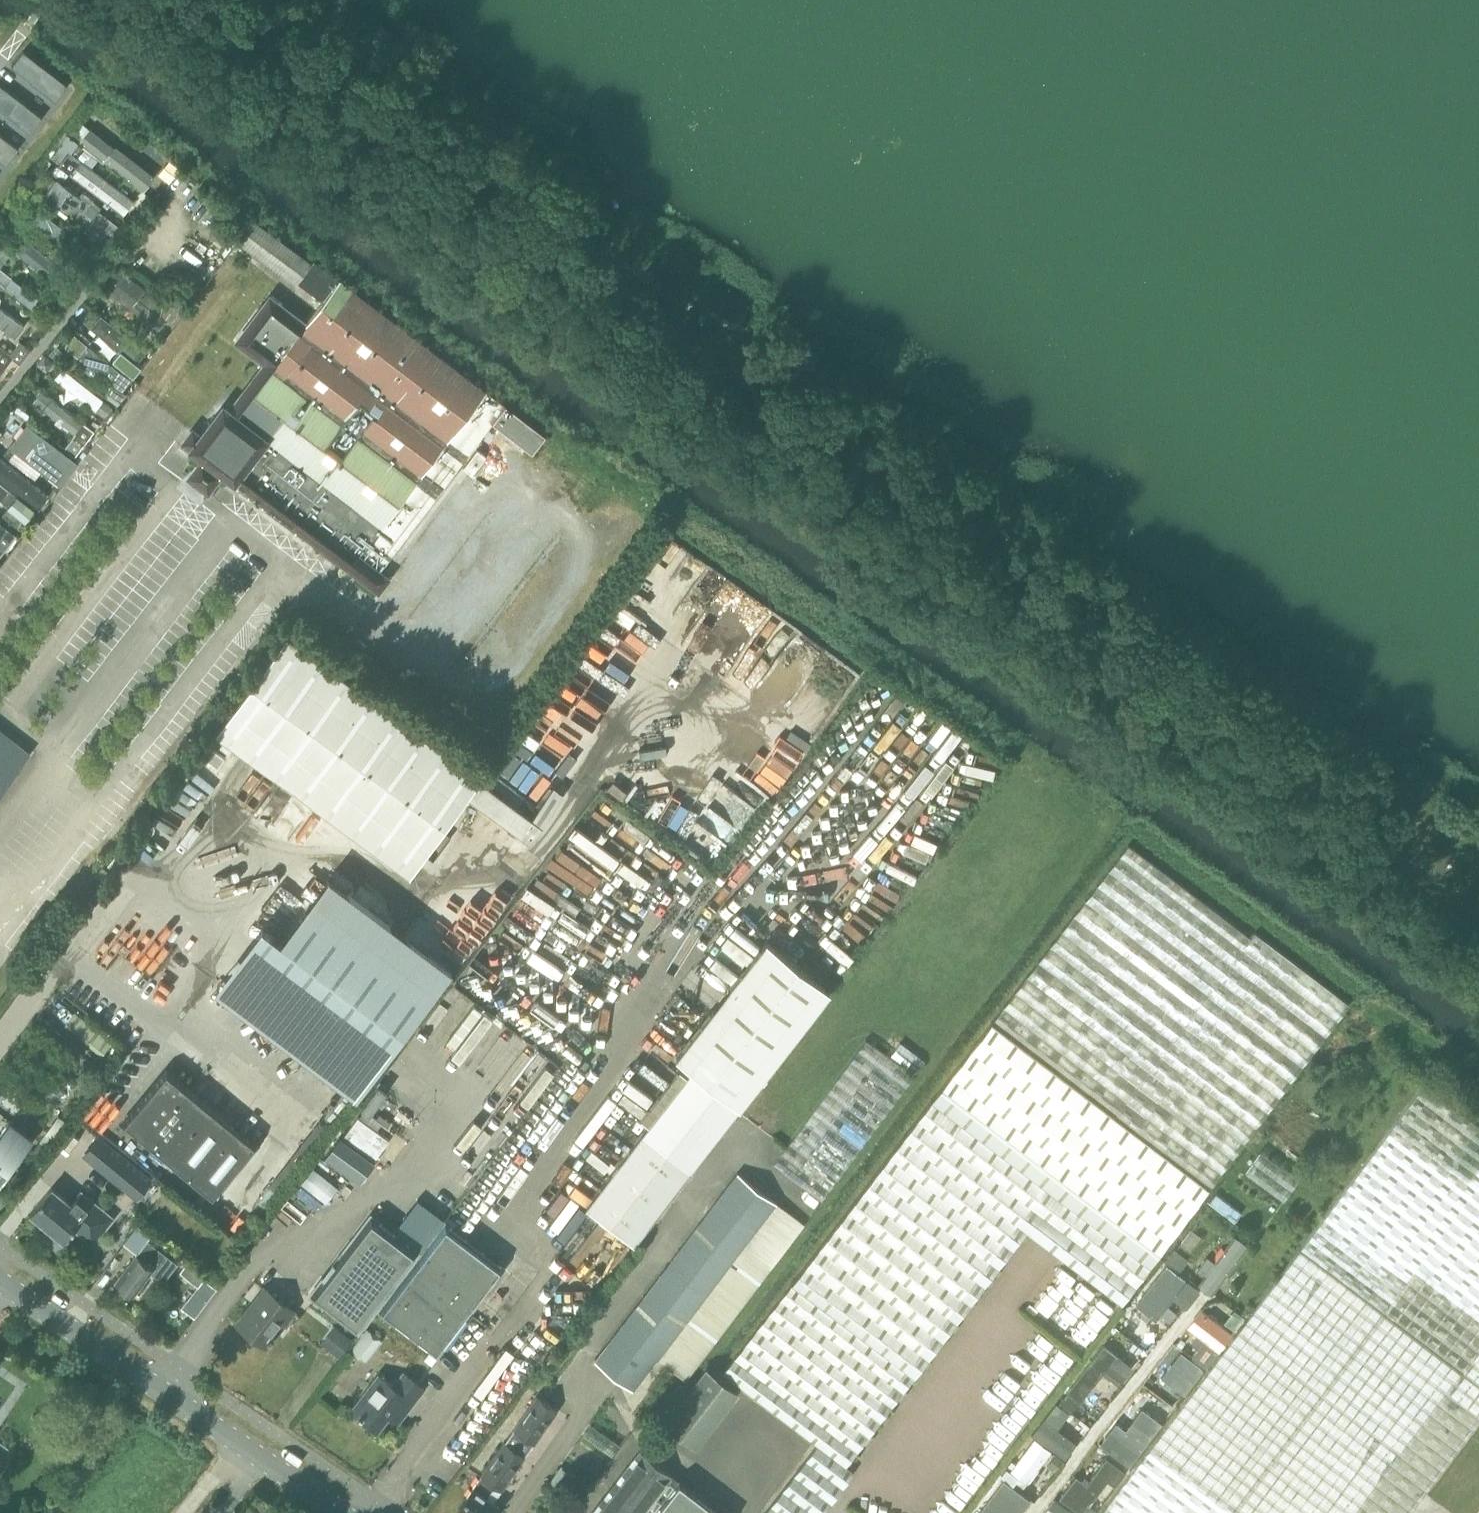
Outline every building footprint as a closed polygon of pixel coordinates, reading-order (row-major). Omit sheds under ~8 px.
[(51,105),(21,82),(13,93),(42,116),(51,105)] [(0,111),(0,129),(20,145),(29,134),(0,111)] [(76,116),(65,129),(67,131),(80,141),(103,160),(104,159),(144,190),(155,175),(116,143),(114,145),(90,127),(89,127),(76,116)] [(49,156),(123,213),(134,198),(72,151),(80,141),(67,131),(49,156)] [(55,175),(43,192),(86,225),(99,209),(89,201),(93,196),(82,188),(78,193),(55,175)] [(30,200),(19,214),(79,263),(91,248),(30,200)] [(193,424),(181,440),(379,591),(391,575),(382,568),(493,421),(533,452),(546,434),(345,280),(339,277),(314,258),(312,260),(254,219),(238,240),(296,282),(298,280),(322,299),(307,319),(270,292),(234,341),(270,368),(237,410),(223,400),(200,431),(193,424)] [(65,269),(26,237),(16,250),(55,282),(65,269)] [(36,309),(43,299),(0,266),(12,250),(3,243),(0,246),(0,281),(36,309)] [(146,287),(122,268),(105,289),(157,330),(166,318),(139,296),(146,287)] [(15,336),(24,324),(0,305),(0,325),(15,336)] [(146,349),(101,313),(90,326),(136,362),(146,349)] [(131,379),(86,341),(77,353),(122,390),(131,379)] [(110,400),(64,364),(56,375),(102,411),(110,400)] [(83,421),(42,388),(34,399),(75,431),(64,446),(75,454),(94,429),(84,421),(83,421)] [(78,460),(28,422),(14,439),(39,459),(35,464),(60,484),(78,460)] [(35,506),(37,507),(47,493),(0,456),(0,477),(35,506)] [(0,481),(0,497),(9,505),(2,513),(19,526),(26,517),(23,515),(31,506),(0,481)] [(17,534),(0,520),(0,555),(17,534)] [(217,727),(411,868),(467,792),(531,838),(564,793),(554,785),(532,815),(479,775),(484,768),(290,626),(217,727)] [(0,729),(0,798),(34,757),(0,729)] [(724,1370),(818,1442),(763,1512),(823,1512),(855,1472),(845,1464),(1024,1231),(1121,1302),(1291,1080),(1349,1004),(1255,931),(1250,936),(1128,843),(724,1370)] [(105,881),(112,871),(103,864),(96,873),(105,881)] [(740,1101),(829,985),(767,937),(677,1053),(693,1065),(587,1205),(635,1241),(741,1102),(740,1101)] [(105,1051),(113,1041),(75,1011),(67,1020),(105,1051)] [(821,1198),(913,1074),(865,1039),(773,1162),(821,1198)] [(214,1194),(256,1143),(168,1071),(126,1121),(214,1194)] [(1478,1423),(1478,1120),(1427,1081),(1101,1512),(1411,1512),(1478,1423)] [(32,1137),(0,1113),(0,1180),(32,1137)] [(325,1156),(361,1182),(377,1160),(376,1159),(390,1139),(359,1116),(343,1137),(341,1135),(325,1156)] [(101,1133),(84,1154),(126,1188),(144,1169),(101,1133)] [(595,1359),(633,1389),(657,1357),(686,1378),(802,1226),(774,1205),(775,1204),(736,1174),(595,1359)] [(32,1211),(51,1227),(65,1238),(74,1226),(93,1242),(114,1217),(81,1190),(71,1202),(52,1186),(32,1211)] [(417,1249),(369,1212),(307,1290),(354,1328),(417,1249)] [(503,1266),(446,1222),(380,1308),(438,1352),(503,1266)] [(138,1252),(116,1280),(134,1293),(151,1270),(164,1280),(178,1261),(148,1238),(152,1234),(139,1224),(125,1242),(138,1252)] [(1216,1257),(1208,1251),(1199,1264),(1206,1270),(1199,1279),(1213,1289),(1248,1242),(1235,1232),(1216,1257)] [(1189,1254),(1175,1244),(1167,1255),(1181,1265),(1189,1254)] [(1139,1297),(1160,1313),(1188,1276),(1168,1260),(1139,1297)] [(189,1262),(183,1271),(201,1286),(208,1277),(189,1262)] [(1187,1282),(1181,1291),(1191,1299),(1198,1291),(1187,1282)] [(266,1287),(239,1322),(266,1343),(270,1338),(271,1339),(274,1335),(273,1334),(293,1308),(266,1287)] [(1133,1303),(1116,1325),(1136,1341),(1148,1324),(1139,1318),(1144,1312),(1133,1303)] [(1206,1366),(1232,1332),(1202,1309),(1190,1325),(1206,1338),(1193,1356),(1206,1366)] [(366,1327),(356,1339),(372,1351),(382,1339),(366,1327)] [(342,1333),(329,1349),(338,1356),(351,1339),(342,1333)] [(1132,1367),(1116,1354),(1105,1345),(1072,1386),(1060,1401),(1072,1411),(1104,1370),(1120,1383),(1132,1367)] [(707,1367),(665,1421),(697,1445),(739,1391),(707,1367)] [(389,1381),(379,1373),(352,1408),(378,1428),(404,1394),(414,1401),(425,1387),(404,1371),(404,1372),(399,1368),(389,1381)] [(537,1395),(459,1506),(469,1512),(496,1512),(501,1506),(494,1501),(558,1409),(537,1395)] [(1065,1456),(1076,1442),(1056,1426),(1069,1410),(1057,1401),(1033,1431),(1065,1456)] [(1113,1422),(1098,1441),(1131,1466),(1137,1459),(1129,1453),(1157,1417),(1145,1408),(1126,1431),(1113,1422)] [(588,1421),(577,1439),(608,1462),(621,1444),(588,1421)] [(1027,1481),(1051,1450),(1035,1438),(1012,1469),(1027,1481)] [(591,1512),(721,1512),(640,1450),(591,1512)] [(1059,1496),(1082,1512),(1096,1512),(1099,1510),(1090,1503),(1107,1479),(1115,1485),(1126,1471),(1106,1456),(1087,1483),(1076,1475),(1059,1496)] [(1031,1498),(1005,1478),(978,1512),(1019,1512),(1031,1498)] [(1055,1499),(1045,1512),(1047,1512),(1074,1512),(1055,1499)]
